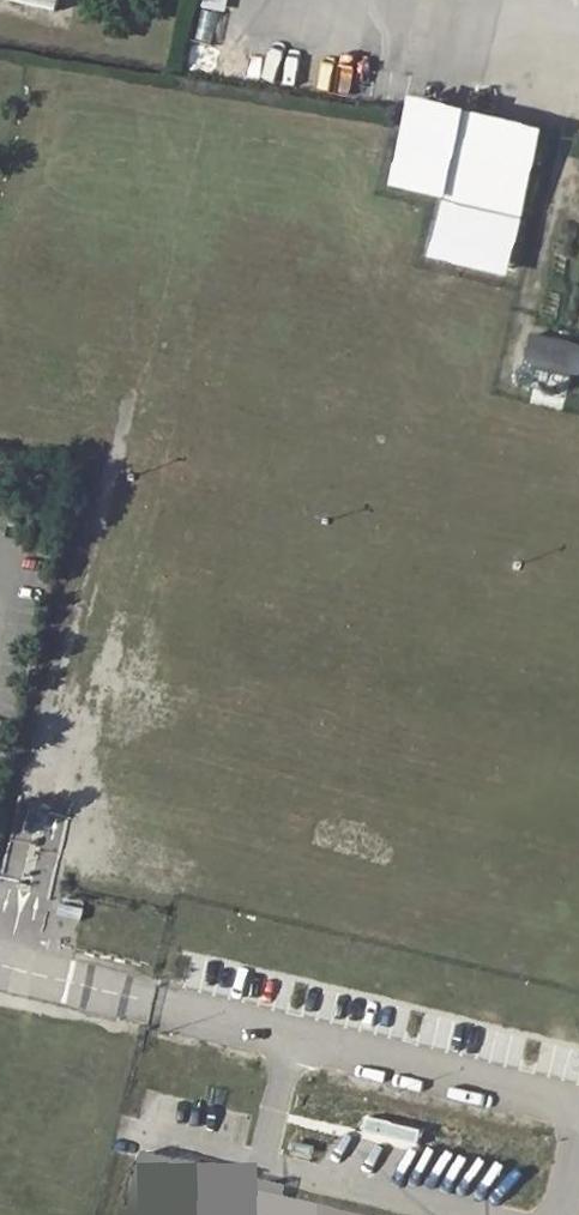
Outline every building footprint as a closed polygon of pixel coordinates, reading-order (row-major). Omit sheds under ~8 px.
[(54,11),(57,0),(9,0),(54,11)] [(234,11),(235,0),(207,0),(206,8),(234,11)] [(549,132),(420,99),(417,112),(396,188),(448,201),(434,260),(514,279),(527,221),(549,132)] [(538,332),(531,364),(578,375),(578,342),(538,332)]
